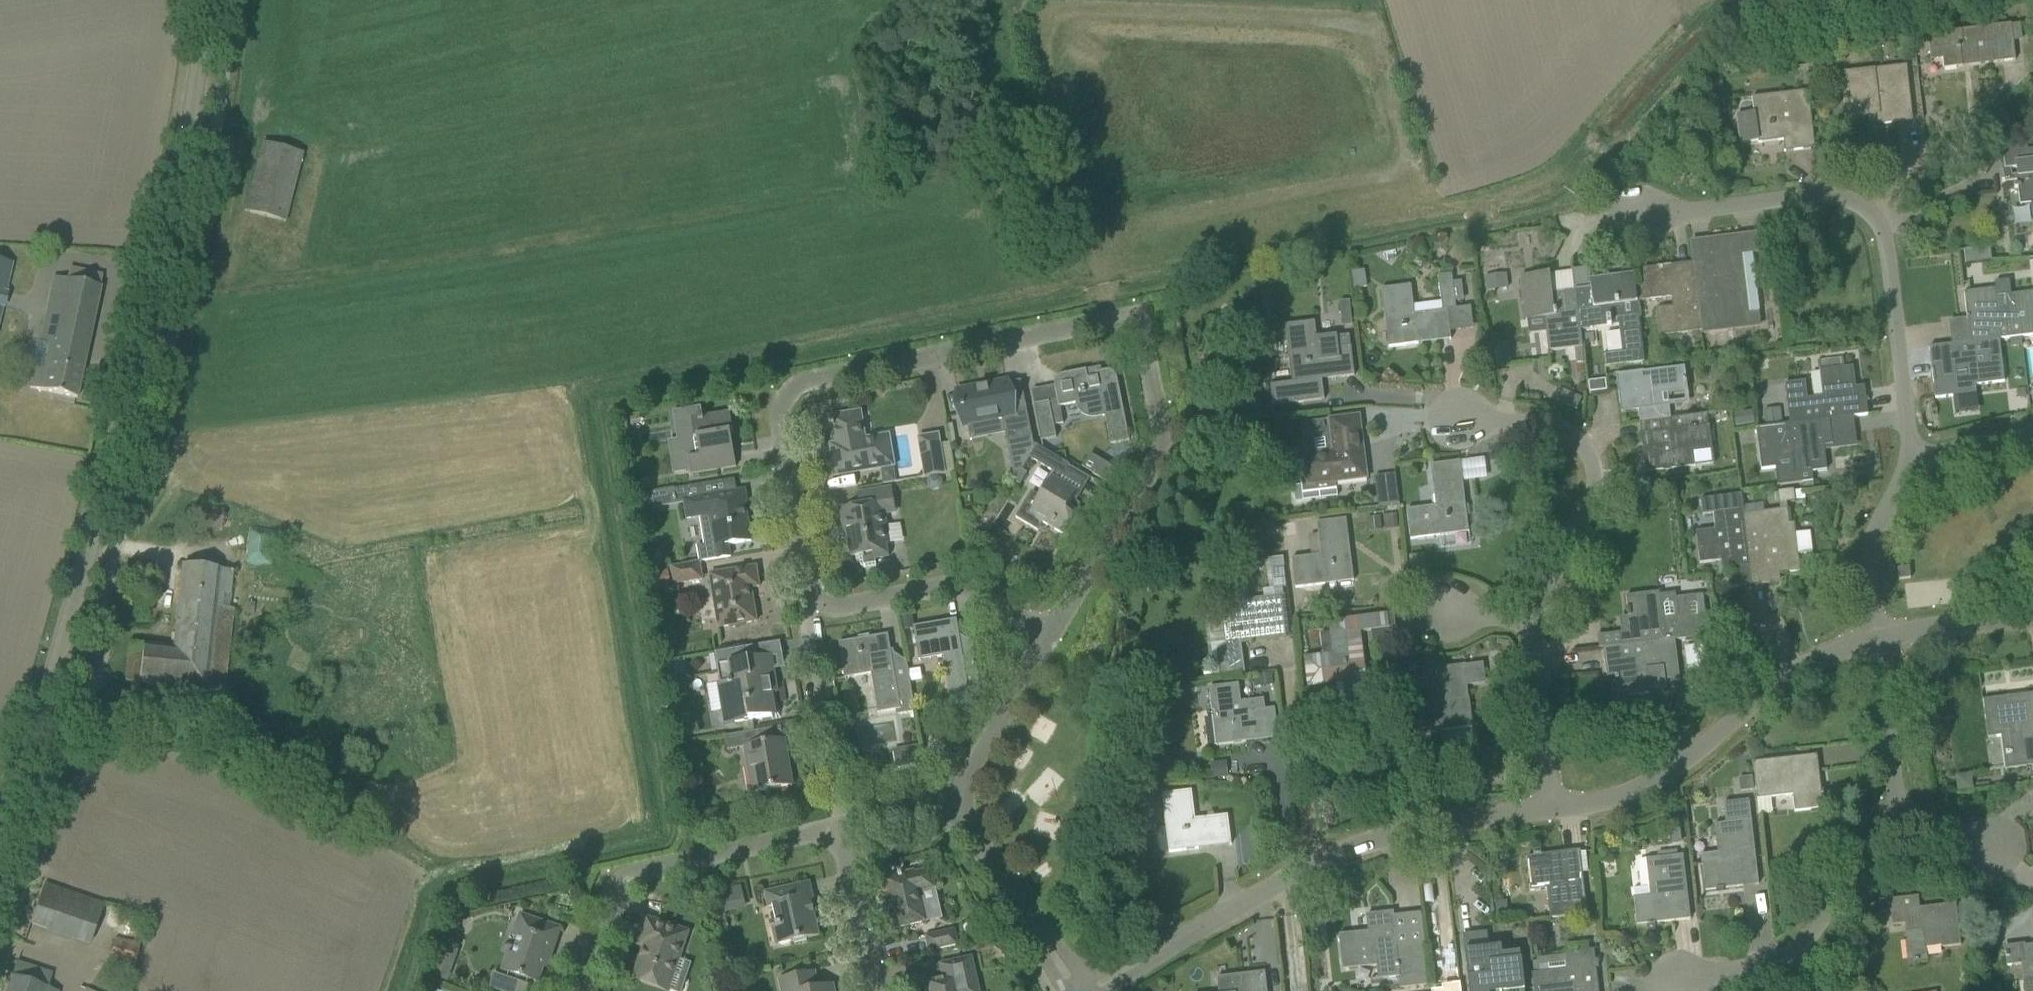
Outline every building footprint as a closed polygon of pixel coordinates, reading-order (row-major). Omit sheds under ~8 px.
[(1927,35),(1930,61),(1942,59),(1943,69),(2015,60),(2013,42),(2023,40),(2020,23),(2011,25),(1927,35)] [(1843,74),(1845,93),(1848,113),(1877,109),(1878,124),(1911,120),(1906,74),(1875,77),(1874,70),(1843,74)] [(1742,144),(1741,143),(1757,140),(1758,144),(1783,140),(1784,152),(1814,149),(1812,129),(1808,89),(1751,97),(1753,114),(1738,117),(1737,115),(1736,115),(1740,144),(1742,144)] [(245,211),(285,222),(303,154),(262,143),(245,211)] [(2028,150),(2027,143),(2001,146),(2004,170),(2017,168),(2018,175),(2016,176),(2017,184),(2014,185),(2014,189),(2017,189),(2019,206),(2030,204),(2032,226),(2032,150),(2028,150)] [(1690,248),(1692,263),(1693,263),(1701,332),(1702,332),(1702,333),(1759,325),(1750,255),(1759,253),(1756,235),(1714,240),(1715,245),(1690,248)] [(1989,248),(1964,251),(1965,263),(1991,260),(1989,248)] [(5,293),(12,264),(0,262),(0,317),(5,293)] [(1693,263),(1692,263),(1642,269),(1646,301),(1671,298),(1673,307),(1656,309),(1659,337),(1701,332),(1693,263)] [(77,398),(100,288),(98,287),(101,276),(70,269),(67,281),(54,278),(30,388),(77,398)] [(1363,270),(1350,272),(1353,289),(1366,287),(1363,270)] [(1508,289),(1506,273),(1484,276),(1486,291),(1508,289)] [(1582,348),(1580,330),(1575,290),(1552,293),(1549,273),(1520,276),(1526,320),(1543,318),(1548,352),(1574,349),(1581,348),(1582,348)] [(1580,330),(1619,325),(1622,352),(1603,354),(1604,367),(1624,364),(1644,362),(1633,274),(1590,279),(1590,288),(1575,290),(1580,330)] [(1381,289),(1388,347),(1450,340),(1447,310),(1456,309),(1451,275),(1438,276),(1442,310),(1414,314),(1411,285),(1381,289)] [(2032,292),(2010,295),(2008,281),(1994,283),(1995,289),(1983,290),(1963,293),(1969,342),(1969,343),(1998,339),(1998,340),(2032,336),(2032,293),(2032,292)] [(1350,300),(1340,301),(1343,326),(1353,325),(1350,300)] [(1354,376),(1350,346),(1349,335),(1317,339),(1314,321),(1285,325),(1292,382),(1270,385),(1272,406),(1324,400),(1321,376),(1331,375),(1331,379),(1354,376)] [(2003,382),(2001,362),(1998,340),(1998,339),(1969,343),(1969,342),(1929,347),(1935,398),(1963,395),(1962,387),(2003,382)] [(1581,348),(1574,349),(1575,363),(1583,362),(1581,348)] [(1076,403),(1075,399),(1083,397),(1084,403),(1084,404),(1085,405),(1086,406),(1087,408),(1088,408),(1090,409),(1091,409),(1093,409),(1102,408),(1110,444),(1129,441),(1117,378),(1116,377),(1115,374),(1114,373),(1112,372),(1110,371),(1108,370),(1107,370),(1101,371),(1100,367),(1062,374),(1060,375),(1059,375),(1057,377),(1056,378),(1055,379),(1054,381),(1054,382),(1054,384),(1054,385),(1044,388),(1048,402),(1034,405),(1038,424),(1041,441),(1056,438),(1054,425),(1063,424),(1060,407),(1076,403)] [(1638,410),(1639,423),(1671,419),(1668,394),(1688,392),(1686,379),(1684,367),(1616,375),(1621,412),(1638,410)] [(1867,415),(1864,386),(1855,387),(1853,367),(1833,369),(1819,371),(1823,397),(1807,399),(1805,381),(1784,384),(1785,386),(1787,402),(1790,424),(1790,425),(1828,420),(1867,415)] [(1557,383),(1559,394),(1582,391),(1583,394),(1588,393),(1586,379),(1557,383)] [(1605,379),(1587,381),(1589,393),(1606,390),(1605,379)] [(959,391),(957,392),(957,393),(959,401),(963,420),(964,426),(985,422),(987,430),(999,427),(1004,426),(1007,443),(1013,472),(1021,471),(1037,446),(1033,444),(1032,438),(1030,426),(1025,406),(1012,409),(1008,391),(1006,383),(1006,381),(1004,382),(1000,383),(963,390),(959,391)] [(2018,385),(1984,392),(1989,415),(2023,409),(2018,385)] [(1783,402),(1781,386),(1758,389),(1760,400),(1775,399),(1775,403),(1783,402)] [(673,412),(678,439),(668,441),(673,474),(690,471),(690,474),(719,470),(716,457),(734,454),(730,433),(733,432),(730,413),(702,417),(702,416),(701,416),(700,407),(673,412)] [(1781,408),(1764,410),(1766,425),(1782,423),(1781,408)] [(836,444),(830,445),(835,476),(894,466),(889,435),(866,438),(862,411),(829,416),(830,424),(828,425),(829,428),(833,427),(836,444)] [(1752,412),(1733,415),(1735,428),(1754,425),(1752,412)] [(1671,419),(1639,423),(1645,473),(1691,467),(1689,450),(1711,447),(1709,426),(1708,415),(1671,419)] [(1305,456),(1308,486),(1294,488),(1296,502),(1337,497),(1336,483),(1366,479),(1358,416),(1305,423),(1307,438),(1325,436),(1326,443),(1332,443),(1333,452),(1305,456)] [(1790,425),(1790,424),(1757,428),(1762,469),(1778,467),(1776,458),(1792,456),(1794,474),(1805,472),(1825,470),(1823,449),(1832,448),(1828,420),(1790,425)] [(941,453),(938,434),(918,438),(925,477),(945,474),(955,472),(951,451),(941,453)] [(1031,459),(1062,478),(1070,465),(1038,446),(1031,459)] [(1465,460),(1467,478),(1487,476),(1485,458),(1465,460)] [(1092,474),(1107,483),(1115,469),(1100,460),(1092,474)] [(1435,506),(1406,510),(1410,539),(1468,532),(1460,461),(1430,465),(1435,506)] [(1015,518),(1037,531),(1042,522),(1063,535),(1081,505),(1072,500),(1077,492),(1060,482),(1051,477),(1039,497),(1031,492),(1015,518)] [(930,478),(927,482),(928,488),(932,491),(937,490),(940,486),(940,481),(936,478),(930,478)] [(751,541),(745,502),(747,502),(745,490),(719,494),(717,482),(697,485),(689,487),(691,499),(684,500),(687,519),(694,518),(699,517),(704,545),(697,546),(699,562),(730,557),(729,545),(732,545),(751,541)] [(1812,482),(1802,483),(1803,491),(1813,490),(1812,482)] [(887,528),(883,509),(894,507),(891,488),(858,493),(860,506),(840,510),(844,532),(847,532),(851,557),(858,556),(859,567),(863,569),(875,567),(874,559),(888,557),(884,537),(883,528),(887,528)] [(1798,555),(1812,553),(1810,532),(1795,534),(1794,523),(1789,524),(1786,503),(1795,502),(1794,490),(1778,492),(1780,510),(1744,515),(1743,515),(1750,566),(1749,567),(1751,586),(1777,583),(1776,574),(1800,571),(1798,555)] [(1721,570),(1749,567),(1750,566),(1743,515),(1744,515),(1741,495),(1700,500),(1702,516),(1720,513),(1722,529),(1695,532),(1697,544),(1699,564),(1720,561),(1721,570)] [(192,526),(221,529),(223,510),(194,507),(192,526)] [(1396,515),(1384,516),(1386,529),(1398,527),(1396,515)] [(1292,558),(1295,588),(1353,581),(1346,519),(1326,521),(1317,522),(1321,555),(1292,558)] [(1298,535),(1296,520),(1283,521),(1284,536),(1298,535)] [(247,565),(272,567),(275,531),(250,528),(247,565)] [(1421,555),(1407,556),(1408,570),(1422,569),(1421,555)] [(702,580),(700,563),(672,568),(675,584),(702,580)] [(230,595),(232,571),(182,566),(173,648),(129,643),(125,681),(223,692),(232,609),(216,607),(217,593),(230,595)] [(710,575),(719,628),(756,622),(751,588),(759,587),(756,567),(710,575)] [(1897,568),(1899,580),(1910,579),(1909,567),(1897,568)] [(1285,587),(1282,569),(1271,570),(1273,589),(1285,587)] [(666,571),(652,574),(655,589),(668,586),(666,571)] [(1216,586),(1221,624),(1223,644),(1221,644),(1220,645),(1218,647),(1217,648),(1216,650),(1216,652),(1218,676),(1244,672),(1241,642),(1285,636),(1282,607),(1280,595),(1248,599),(1246,582),(1216,586)] [(1619,622),(1622,646),(1674,640),(1674,641),(1708,637),(1703,595),(1675,598),(1674,593),(1659,595),(1659,592),(1625,596),(1628,621),(1619,622)] [(1297,603),(1295,607),(1295,612),(1299,615),(1304,614),(1307,610),(1306,605),(1302,602),(1297,603)] [(1367,690),(1362,650),(1358,651),(1356,632),(1389,628),(1387,614),(1338,620),(1328,621),(1330,632),(1320,633),(1322,655),(1304,657),(1307,687),(1336,684),(1337,694),(1367,690)] [(969,693),(968,691),(980,689),(977,670),(965,672),(956,620),(913,627),(916,646),(918,658),(943,654),(950,696),(969,693)] [(839,643),(845,678),(871,674),(878,713),(899,709),(900,715),(915,712),(910,681),(907,662),(893,664),(888,634),(871,637),(870,634),(857,636),(857,640),(839,643)] [(1622,646),(1603,648),(1606,674),(1615,673),(1617,697),(1649,693),(1647,671),(1662,669),(1663,683),(1679,681),(1674,641),(1674,640),(1622,646)] [(714,684),(721,725),(752,720),(771,716),(772,719),(781,718),(778,700),(773,701),(769,682),(774,681),(768,644),(715,653),(720,683),(714,684)] [(1702,645),(1685,648),(1688,671),(1705,669),(1702,647),(1702,645)] [(684,660),(668,663),(670,676),(686,673),(684,660)] [(1439,700),(1410,704),(1412,715),(1414,735),(1473,727),(1465,665),(1435,669),(1439,700)] [(1272,673),(1252,676),(1254,687),(1273,685),(1272,673)] [(1399,679),(1388,680),(1389,693),(1400,693),(1399,679)] [(1411,679),(1402,681),(1404,694),(1413,693),(1411,679)] [(1209,688),(1213,726),(1216,746),(1278,738),(1274,708),(1265,710),(1263,699),(1241,701),(1238,684),(1209,688)] [(1982,700),(1987,738),(2000,736),(2005,770),(2026,767),(2025,762),(2032,761),(2032,694),(1982,700)] [(725,736),(727,750),(744,747),(749,773),(752,793),(792,786),(788,761),(786,762),(782,741),(785,741),(784,740),(760,744),(758,731),(738,734),(725,736)] [(1864,742),(1830,743),(1831,764),(1865,763),(1864,742)] [(1753,762),(1757,800),(1759,814),(1772,812),(1771,798),(1793,796),(1794,812),(1823,808),(1817,755),(1753,762)] [(1226,762),(1209,764),(1210,779),(1227,777),(1226,762)] [(1752,777),(1739,779),(1741,792),(1754,790),(1752,777)] [(1076,792),(1077,802),(1087,801),(1086,790),(1076,792)] [(1166,833),(1169,853),(1231,845),(1227,815),(1195,819),(1191,790),(1162,794),(1166,833)] [(1701,855),(1705,891),(1758,885),(1749,800),(1723,803),(1725,823),(1714,824),(1717,853),(1701,855)] [(1677,818),(1669,819),(1670,828),(1678,827),(1677,818)] [(1680,829),(1670,830),(1672,844),(1681,843),(1680,829)] [(1546,889),(1549,919),(1569,916),(1587,914),(1582,870),(1579,850),(1526,857),(1529,886),(1530,891),(1546,889)] [(1690,919),(1683,855),(1645,859),(1649,887),(1632,889),(1636,925),(1690,919)] [(893,910),(891,910),(895,928),(927,922),(920,892),(935,888),(930,869),(913,873),(910,872),(901,874),(901,873),(897,873),(898,875),(886,877),(887,881),(885,883),(887,893),(890,894),(893,910)] [(816,912),(812,896),(809,882),(798,885),(764,893),(767,908),(772,907),(777,926),(772,927),(776,945),(799,940),(819,936),(814,913),(816,912)] [(30,924),(49,930),(89,944),(103,905),(44,884),(30,924)] [(1929,961),(1927,950),(1961,945),(1958,923),(1955,904),(1919,908),(1918,896),(1878,901),(1880,913),(1890,912),(1892,926),(1904,924),(1909,963),(1929,961)] [(1506,901),(1496,902),(1497,914),(1507,913),(1506,901)] [(1368,932),(1339,935),(1343,969),(1363,967),(1376,965),(1378,979),(1399,977),(1400,989),(1427,985),(1423,944),(1397,947),(1393,912),(1366,915),(1368,932)] [(513,955),(507,952),(499,976),(494,974),(489,987),(500,990),(528,990),(529,986),(531,980),(539,983),(548,956),(552,957),(561,928),(520,914),(513,937),(519,939),(513,955)] [(1596,926),(1595,916),(1583,918),(1584,927),(1596,926)] [(633,980),(652,986),(666,990),(669,990),(672,990),(681,990),(691,963),(680,959),(683,951),(689,932),(646,917),(640,933),(648,935),(633,980)] [(926,936),(929,951),(958,945),(954,930),(926,936)] [(1524,990),(1520,953),(1502,955),(1501,947),(1479,950),(1477,935),(1462,936),(1469,990),(1519,990),(1524,990)] [(109,957),(134,964),(139,944),(114,938),(109,957)] [(735,943),(728,945),(730,955),(738,953),(735,943)] [(2004,948),(2006,966),(2020,965),(2023,990),(2032,990),(2032,945),(2004,948)] [(432,976),(447,982),(459,950),(448,946),(444,957),(440,956),(432,976)] [(1533,990),(1598,990),(1594,950),(1574,952),(1536,957),(1538,973),(1531,974),(1533,990)] [(979,990),(972,957),(939,964),(943,980),(927,984),(928,990),(974,990),(979,990)] [(33,981),(38,968),(18,961),(13,974),(33,981)] [(781,990),(826,990),(825,987),(818,988),(814,972),(795,976),(779,979),(781,990)] [(1265,972),(1217,977),(1218,990),(1267,990),(1265,972)] [(7,990),(52,990),(46,989),(11,977),(7,990)]
